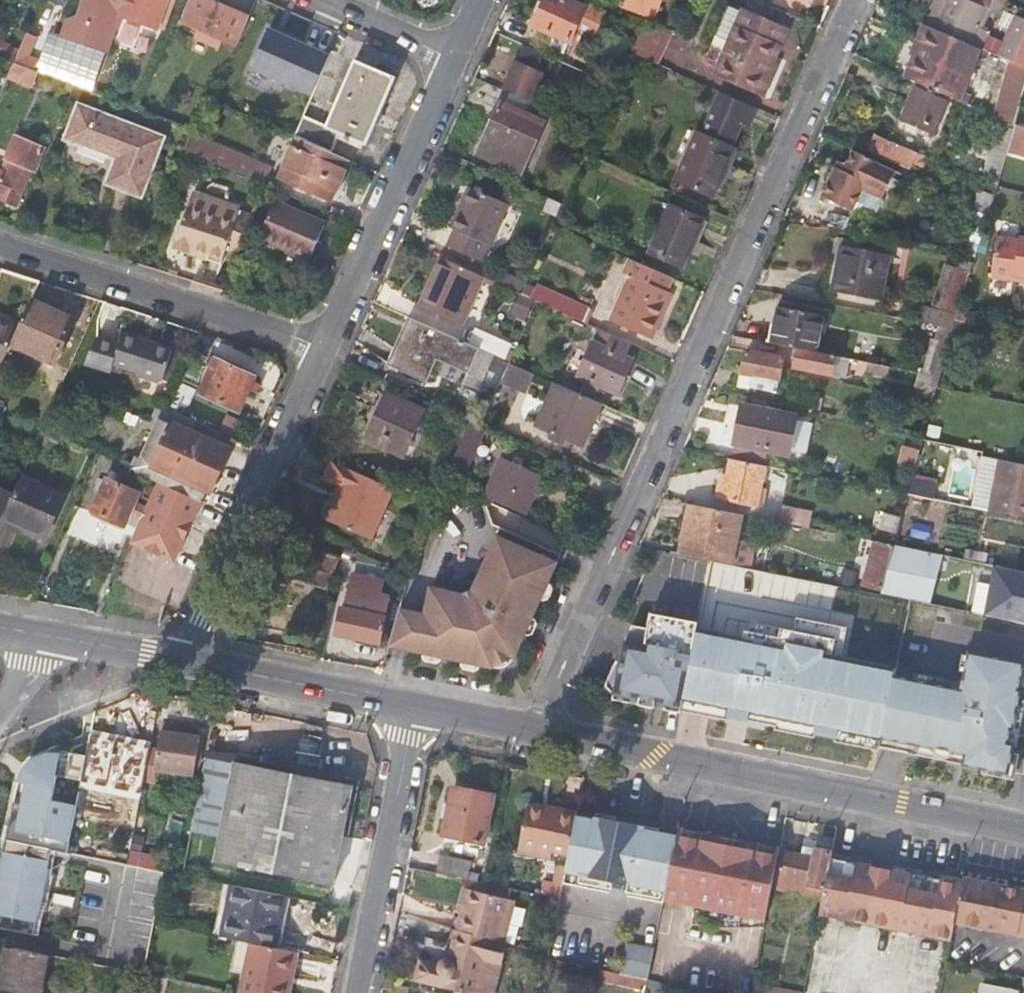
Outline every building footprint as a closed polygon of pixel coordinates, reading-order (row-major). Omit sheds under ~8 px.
[(168,0),(73,0),(60,34),(105,52),(109,42),(120,13),(157,28),(168,0)] [(238,44),(250,17),(213,0),(193,0),(183,22),(238,44)] [(565,0),(544,0),(534,22),(556,34),(551,45),(566,52),(578,25),(592,31),(598,29),(606,10),(588,2),(585,9),(565,0)] [(659,0),(631,0),(655,10),(659,0)] [(952,0),(936,0),(926,23),(940,29),(952,0)] [(940,29),(982,47),(983,47),(989,36),(979,31),(989,7),(971,0),(952,0),(940,29)] [(742,13),(728,6),(716,35),(729,41),(742,13)] [(786,25),(745,7),(742,13),(729,41),(714,73),(757,92),(786,25)] [(1015,15),(999,54),(1023,66),(1023,19),(1015,15)] [(133,42),(138,23),(125,19),(120,39),(133,42)] [(926,23),(903,76),(917,81),(952,97),(960,100),(982,47),(940,29),(926,23)] [(659,42),(665,30),(643,27),(632,50),(657,61),(664,45),(659,42)] [(270,29),(253,68),(314,94),(330,55),(302,43),(301,46),(287,40),(288,37),(270,29)] [(327,127),(304,116),(296,136),(299,137),(330,150),(339,132),(367,144),(395,77),(357,60),(327,127)] [(514,61),(502,89),(507,91),(530,101),(542,74),(514,61)] [(38,71),(14,62),(3,86),(10,89),(14,79),(32,86),(38,71)] [(77,78),(44,66),(41,72),(74,84),(77,78)] [(934,134),(952,97),(917,81),(900,119),(934,134)] [(507,91),(504,98),(547,117),(551,110),(530,101),(507,91)] [(724,91),(716,109),(745,120),(753,104),(724,91)] [(547,117),(504,98),(479,154),(523,174),(547,117)] [(167,136),(78,102),(64,139),(115,158),(105,184),(143,198),(167,136)] [(716,109),(710,123),(738,135),(745,120),(716,109)] [(993,138),(1010,145),(1015,125),(1016,124),(1001,118),(993,138)] [(738,135),(710,123),(705,133),(698,131),(677,180),(714,197),(736,148),(733,146),(738,135)] [(1015,125),(1010,145),(1007,153),(1023,158),(1023,127),(1015,125)] [(22,205),(47,148),(17,134),(2,169),(0,168),(0,196),(22,205)] [(910,170),(918,154),(875,134),(867,150),(910,170)] [(331,199),(349,158),(330,150),(299,137),(281,178),(331,199)] [(208,140),(201,156),(215,163),(261,182),(267,165),(208,140)] [(896,172),(853,149),(846,165),(839,161),(835,167),(821,196),(854,213),(863,191),(881,201),(896,172)] [(987,179),(963,255),(976,257),(999,185),(987,179)] [(484,262),(511,205),(469,188),(452,225),(455,226),(447,246),(484,262)] [(192,194),(174,247),(221,264),(226,248),(239,253),(255,217),(192,194)] [(327,224),(275,202),(260,237),(311,259),(327,224)] [(705,220),(671,204),(650,252),(684,267),(705,220)] [(1017,238),(1017,243),(997,240),(991,280),(1010,283),(1012,277),(1023,279),(1023,239),(1017,238)] [(891,255),(841,245),(831,292),(882,303),(891,255)] [(933,304),(958,311),(976,257),(963,255),(959,268),(946,264),(933,304)] [(463,323),(483,276),(441,257),(421,303),(463,323)] [(667,289),(671,277),(638,262),(614,320),(653,337),(673,291),(667,289)] [(501,269),(496,282),(522,294),(528,282),(528,280),(501,269)] [(538,287),(528,282),(522,294),(524,294),(538,300),(586,321),(592,308),(539,285),(538,287)] [(517,306),(532,312),(538,300),(524,294),(517,306)] [(75,317),(32,299),(19,328),(11,344),(54,364),(75,317)] [(780,306),(772,344),(799,349),(815,352),(822,315),(780,306)] [(478,393),(495,355),(410,317),(390,364),(427,380),(438,356),(470,370),(463,387),(478,393)] [(2,366),(11,344),(19,328),(0,320),(0,365),(2,366)] [(934,332),(921,373),(940,377),(948,348),(953,328),(940,325),(938,333),(934,332)] [(628,355),(633,342),(600,328),(590,353),(579,348),(569,370),(580,374),(580,376),(588,379),(584,385),(598,392),(601,385),(619,393),(634,358),(628,355)] [(143,332),(141,339),(153,342),(155,336),(143,332)] [(118,344),(96,337),(85,363),(110,370),(113,361),(140,370),(139,373),(159,379),(160,376),(164,378),(172,349),(153,342),(141,339),(122,333),(118,344)] [(799,349),(772,344),(770,353),(786,356),(797,358),(799,349)] [(770,353),(750,349),(745,373),(740,372),(737,388),(750,390),(751,386),(777,391),(779,379),(781,380),(786,356),(770,353)] [(834,376),(838,356),(815,352),(799,349),(797,358),(795,368),(834,376)] [(257,376),(216,358),(200,394),(240,411),(257,376)] [(526,392),(534,372),(511,362),(502,382),(526,392)] [(921,373),(919,373),(914,389),(918,390),(917,399),(933,404),(940,377),(921,373)] [(196,390),(178,382),(167,406),(217,429),(224,412),(192,398),(196,390)] [(590,430),(602,403),(557,382),(538,427),(556,434),(554,438),(568,445),(570,440),(575,443),(583,446),(590,430)] [(425,408),(389,392),(368,439),(404,456),(425,408)] [(212,438),(217,429),(167,406),(158,402),(150,421),(128,467),(160,482),(162,482),(201,500),(206,490),(209,492),(229,446),(212,438)] [(598,434),(610,406),(602,403),(590,430),(598,434)] [(731,459),(767,466),(770,451),(788,454),(796,415),(742,404),(731,459)] [(469,422),(455,454),(471,461),(485,429),(469,422)] [(903,472),(915,475),(923,444),(914,443),(903,472)] [(471,461),(455,454),(447,471),(464,479),(471,461)] [(503,456),(485,497),(528,516),(534,499),(542,496),(547,485),(545,475),(521,464),(524,459),(515,455),(512,460),(503,456)] [(369,538),(392,487),(331,459),(323,477),(339,483),(335,492),(339,493),(327,519),(369,538)] [(759,508),(767,466),(731,459),(728,474),(722,501),(759,508)] [(990,511),(1023,518),(1023,465),(1000,460),(990,511)] [(771,469),(767,489),(785,493),(789,473),(771,469)] [(715,500),(722,501),(728,474),(721,473),(715,500)] [(925,487),(924,493),(936,495),(939,477),(917,473),(915,486),(925,487)] [(65,495),(21,475),(13,492),(3,516),(47,536),(65,495)] [(444,488),(447,480),(440,476),(437,485),(444,488)] [(130,514),(143,519),(148,507),(135,502),(140,491),(106,477),(91,510),(126,524),(130,514)] [(201,500),(162,482),(160,482),(158,487),(151,484),(145,497),(151,501),(148,507),(143,519),(134,539),(145,545),(143,548),(160,555),(161,552),(174,558),(184,538),(187,539),(194,523),(191,522),(201,500)] [(0,486),(0,523),(3,516),(13,492),(0,486)] [(688,502),(677,553),(703,558),(712,560),(733,564),(744,514),(688,502)] [(782,522),(808,527),(811,512),(785,507),(782,522)] [(902,518),(884,513),(879,530),(897,534),(902,518)] [(518,657),(559,563),(505,539),(499,536),(475,591),(465,595),(432,589),(431,595),(425,624),(418,623),(413,652),(495,668),(518,657)] [(863,586),(884,591),(895,544),(873,540),(863,586)] [(336,573),(343,556),(321,549),(309,583),(330,591),(336,573)] [(777,562),(775,573),(816,581),(819,570),(777,562)] [(987,616),(1023,623),(1023,571),(996,565),(987,616)] [(344,576),(336,573),(330,591),(329,594),(335,600),(344,576)] [(844,575),(841,586),(850,588),(852,577),(844,575)] [(344,604),(339,634),(381,642),(390,595),(380,593),(383,579),(373,577),(373,580),(353,576),(349,605),(344,604)] [(400,611),(389,647),(413,652),(418,623),(425,624),(427,616),(400,611)] [(648,628),(633,625),(607,685),(610,689),(683,704),(697,634),(699,621),(652,612),(648,628)] [(683,704),(880,745),(894,676),(894,671),(824,657),(825,651),(784,643),(784,649),(697,634),(683,704)] [(894,676),(880,745),(1006,772),(1023,689),(1023,665),(971,653),(963,691),(894,676)] [(200,736),(163,729),(156,770),(193,777),(200,736)] [(89,776),(143,787),(150,748),(97,737),(89,776)] [(77,804),(52,799),(57,774),(67,776),(71,757),(54,754),(31,763),(21,781),(13,819),(21,820),(14,852),(7,851),(4,865),(5,865),(0,888),(0,914),(2,915),(0,924),(0,927),(36,934),(40,914),(39,914),(49,867),(53,849),(55,839),(70,842),(75,816),(77,804)] [(235,762),(207,756),(198,798),(204,800),(197,833),(221,838),(235,762)] [(86,760),(71,757),(67,776),(82,779),(86,760)] [(354,785),(235,762),(221,838),(216,861),(334,884),(354,785)] [(494,796),(454,788),(451,803),(446,802),(443,818),(448,819),(445,834),(485,841),(494,796)] [(520,844),(568,854),(576,817),(576,812),(560,809),(559,813),(527,807),(520,844)] [(610,823),(576,817),(568,854),(563,883),(563,884),(664,903),(664,899),(677,832),(610,819),(610,823)] [(21,820),(13,819),(7,851),(14,852),(21,820)] [(779,852),(677,832),(664,899),(766,919),(779,852)] [(70,842),(55,839),(53,849),(68,852),(70,842)] [(99,847),(97,858),(128,865),(130,853),(99,847)] [(809,885),(825,888),(832,857),(833,852),(816,849),(815,857),(784,851),(778,887),(808,894),(809,885)] [(872,859),(833,851),(833,852),(832,857),(871,864),(872,859)] [(441,856),(437,873),(470,880),(473,862),(441,856)] [(821,912),(871,923),(882,867),(871,864),(832,857),(825,888),(821,912)] [(896,863),(894,869),(961,883),(962,879),(962,877),(896,863)] [(871,923),(950,939),(954,921),(961,883),(894,869),(882,867),(871,923)] [(523,879),(521,890),(560,897),(563,884),(563,883),(553,882),(534,878),(533,881),(523,879)] [(962,879),(961,883),(954,921),(1023,935),(1023,891),(962,879)] [(234,885),(224,937),(252,943),(276,948),(286,896),(234,885)] [(454,992),(481,992),(487,962),(501,964),(506,943),(497,942),(506,901),(463,892),(450,961),(446,963),(443,966),(442,970),(421,966),(417,987),(454,992)] [(242,992),(289,992),(291,983),(286,983),(292,951),(276,948),(252,943),(242,992)] [(50,956),(6,946),(0,976),(0,987),(29,992),(42,992),(50,956)] [(501,964),(487,962),(481,992),(496,992),(501,964)] [(575,981),(595,986),(596,981),(599,968),(581,965),(578,964),(575,981)] [(639,989),(646,990),(649,978),(618,972),(599,968),(596,981),(616,985),(617,979),(640,983),(639,989)] [(754,983),(752,992),(804,992),(754,983)] [(984,985),(982,992),(1017,992),(1017,991),(984,985)]
